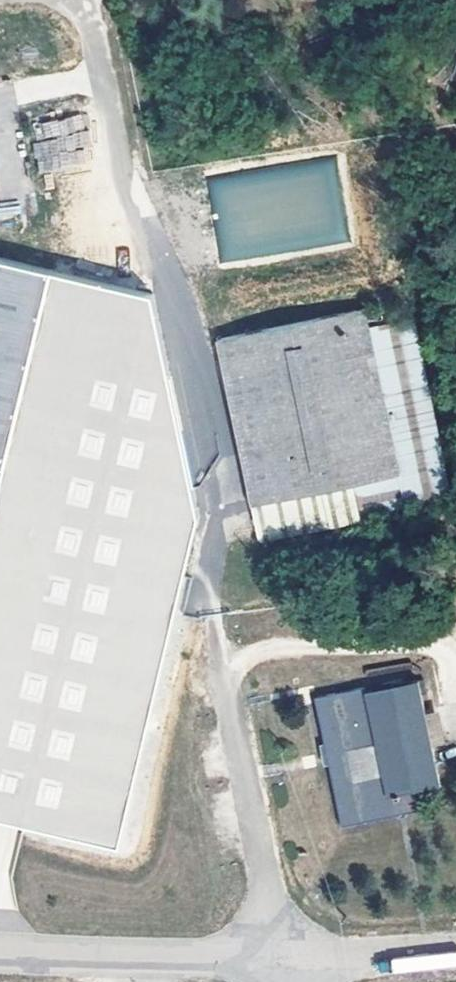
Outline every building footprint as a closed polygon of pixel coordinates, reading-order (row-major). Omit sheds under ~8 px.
[(38,120),(40,140),(34,141),(36,171),(91,167),(87,116),(38,120)] [(221,261),(342,243),(329,160),(208,179),(221,261)] [(113,852),(199,524),(145,292),(0,258),(0,822),(113,852)] [(378,301),(362,305),(366,327),(381,324),(378,301)] [(362,305),(215,338),(259,537),(451,494),(414,316),(381,324),(366,327),(362,305)] [(361,680),(310,690),(324,758),(337,822),(417,807),(414,787),(439,782),(414,675),(362,686),(361,680)]
